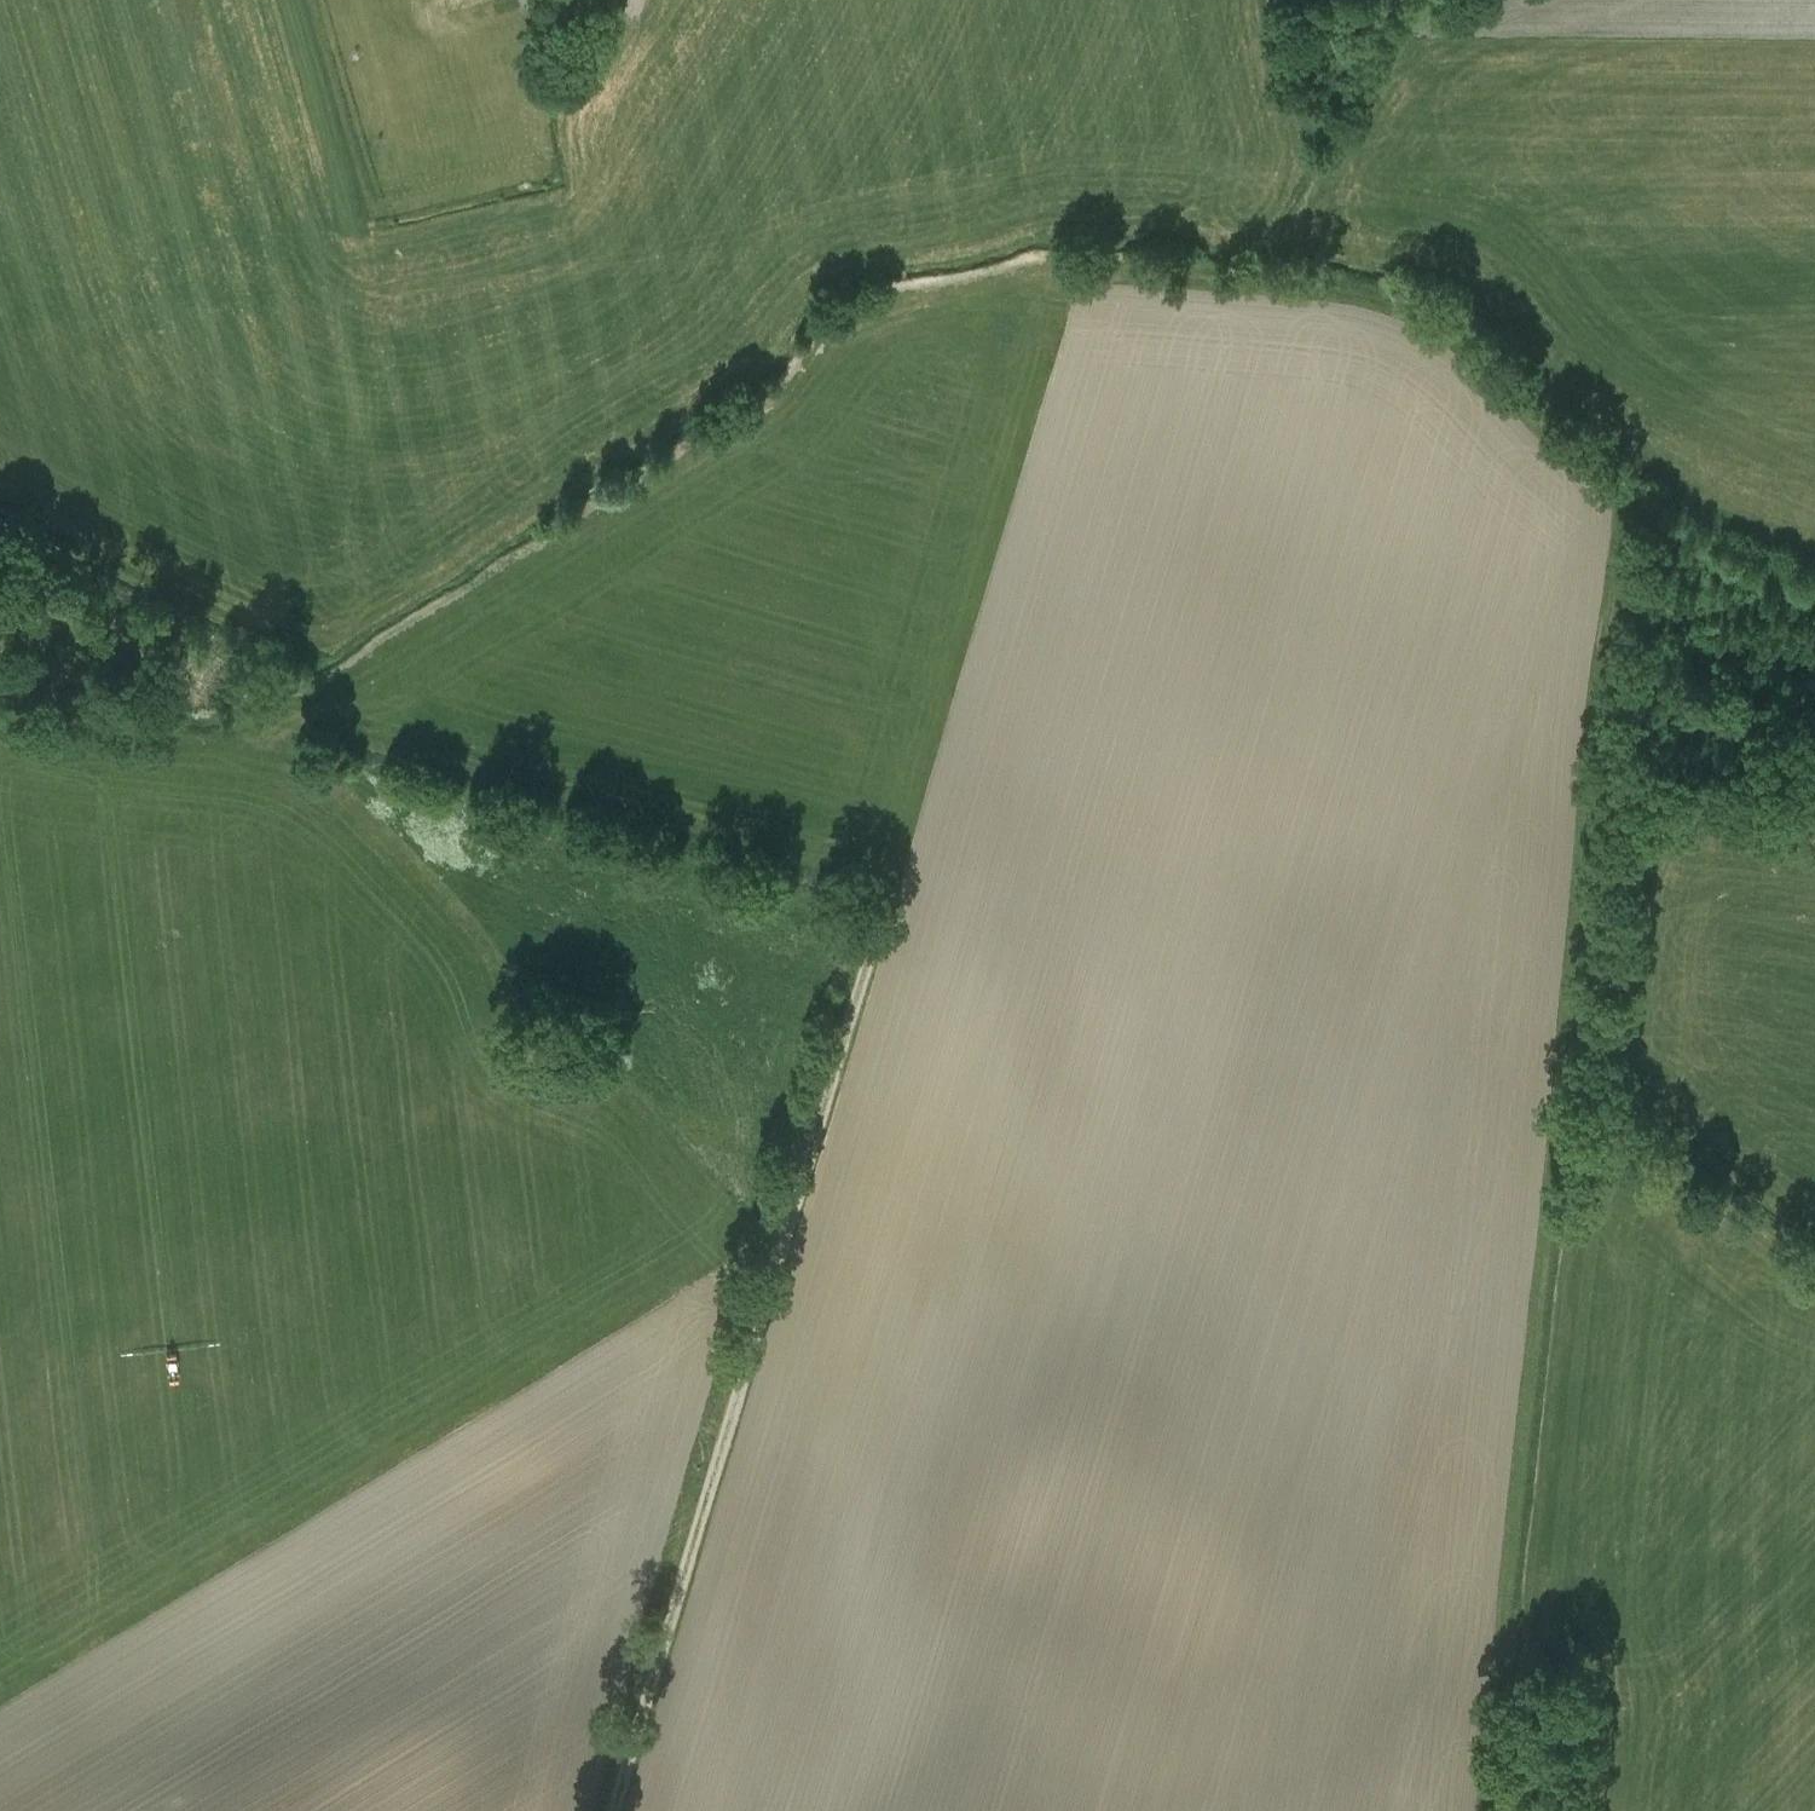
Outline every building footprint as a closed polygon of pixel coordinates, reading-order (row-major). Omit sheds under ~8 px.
[(454,8),(478,0),(451,0),(454,8)]
